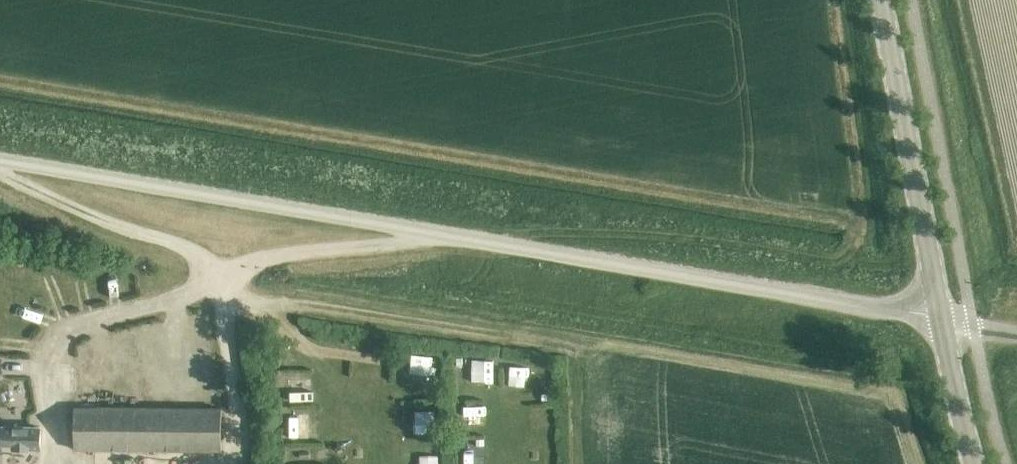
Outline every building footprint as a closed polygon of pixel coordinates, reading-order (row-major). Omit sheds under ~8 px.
[(10,227),(12,214),(0,212),(0,225),(10,227)] [(486,365),(487,345),(465,343),(464,363),(486,365)] [(426,377),(438,377),(439,352),(427,352),(426,377)] [(532,357),(510,357),(510,377),(532,377),(532,357)] [(221,409),(76,408),(76,448),(221,448),(221,409)] [(15,446),(15,448),(40,449),(41,427),(7,426),(7,429),(0,429),(0,446),(15,446)] [(465,452),(479,452),(479,434),(466,434),(465,452)] [(444,440),(421,440),(421,463),(445,463),(444,440)]
